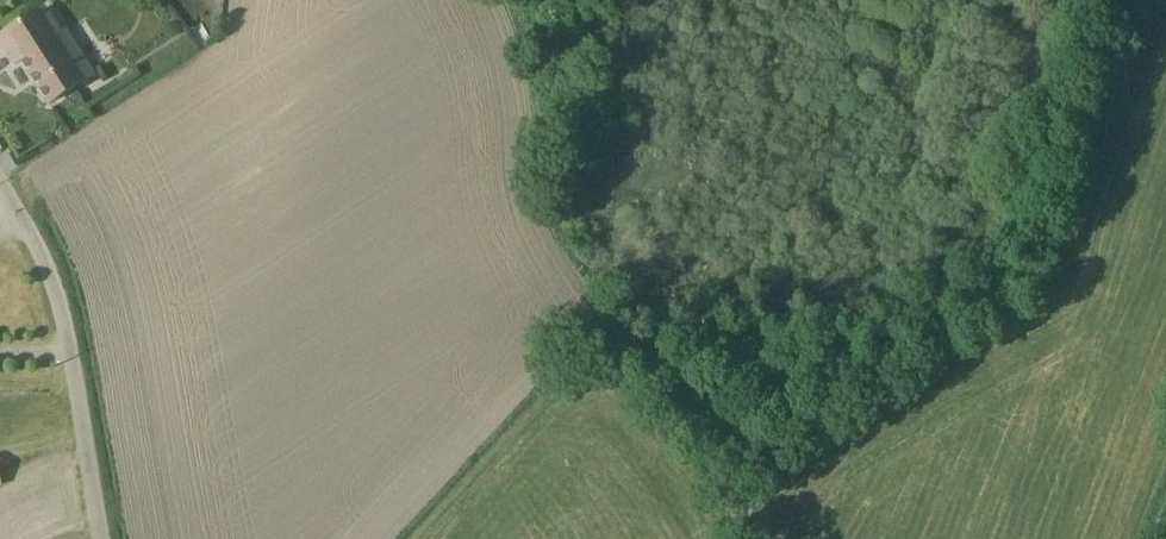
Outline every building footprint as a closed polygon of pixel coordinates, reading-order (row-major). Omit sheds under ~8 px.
[(0,37),(0,48),(12,67),(19,63),(47,106),(95,76),(65,30),(60,34),(45,9),(0,37)]
